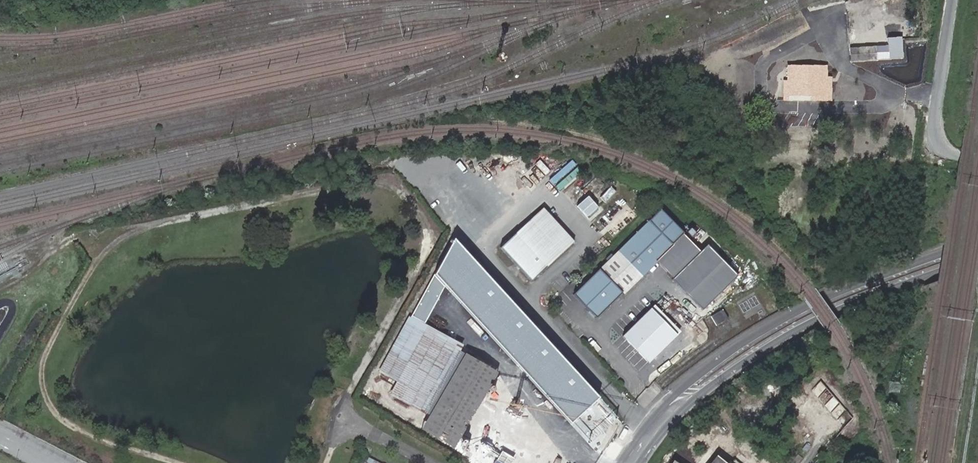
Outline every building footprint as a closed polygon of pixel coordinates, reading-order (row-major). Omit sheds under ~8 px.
[(801,51),(800,52),(800,62),(815,62),(814,50),(801,51)] [(863,51),(864,63),(873,63),(872,50),(863,51)] [(849,65),(864,63),(863,51),(848,53),(849,65)] [(845,77),(801,80),(802,97),(847,94),(845,77)] [(592,195),(579,205),(590,219),(603,209),(592,195)] [(574,241),(544,207),(500,246),(530,280),(574,241)] [(598,315),(684,230),(662,208),(576,293),(598,315)] [(703,252),(685,234),(658,260),(676,278),(703,252)] [(600,397),(456,239),(414,314),(427,321),(447,286),(572,422),(600,397)] [(740,275),(710,245),(703,252),(676,278),(705,309),(740,275)] [(743,311),(753,303),(748,296),(738,304),(743,311)] [(683,332),(656,305),(624,336),(652,364),(683,332)] [(727,318),(722,309),(710,316),(716,325),(727,318)] [(391,394),(428,413),(465,346),(411,316),(381,371),(399,383),(391,394)] [(502,374),(470,354),(424,427),(455,447),(502,374)]
